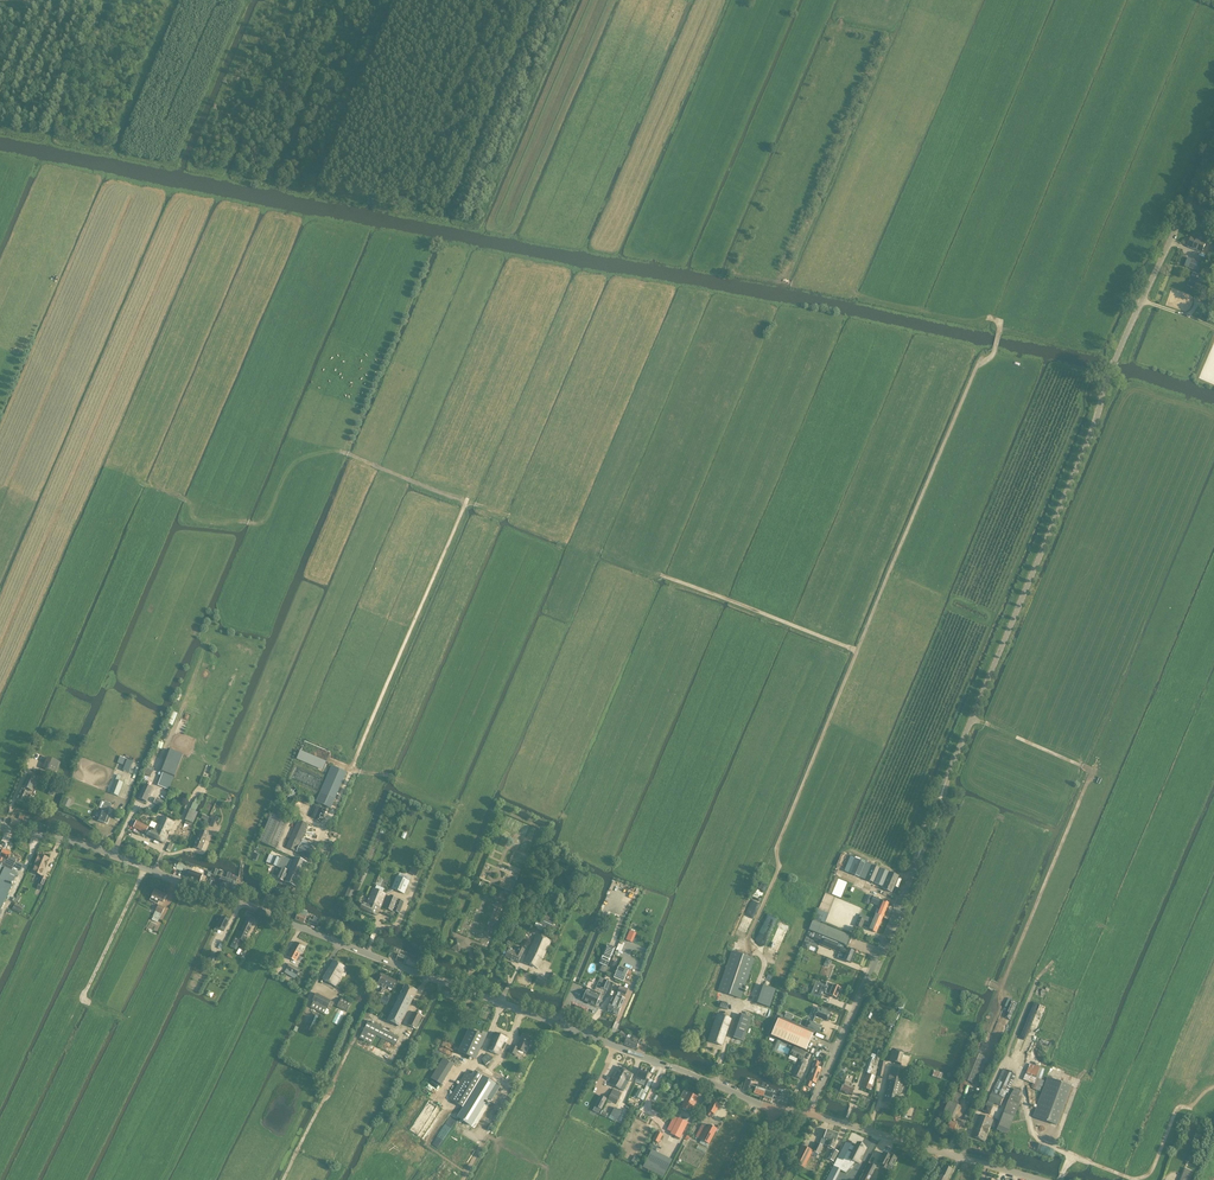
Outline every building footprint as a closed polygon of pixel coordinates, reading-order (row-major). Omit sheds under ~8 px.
[(1202,253),(1206,243),(1191,237),(1188,247),(1202,253)] [(1189,269),(1192,260),(1188,258),(1184,267),(1189,269)] [(1194,287),(1199,276),(1193,274),(1188,285),(1194,287)] [(172,710),(169,724),(174,725),(177,711),(172,710)] [(168,761),(158,786),(168,789),(173,777),(174,777),(183,755),(176,752),(178,746),(170,743),(167,749),(168,749),(164,759),(168,761)] [(323,770),(326,762),(300,751),(297,759),(323,770)] [(125,765),(124,770),(130,772),(133,760),(120,756),(118,763),(125,765)] [(58,768),(45,763),(43,768),(56,773),(58,768)] [(332,766),(316,802),(330,808),(346,772),(332,766)] [(21,802),(32,777),(27,775),(22,787),(21,790),(16,800),(21,802)] [(118,796),(123,783),(119,781),(121,776),(118,775),(111,794),(118,796)] [(32,777),(21,802),(28,805),(31,799),(27,797),(29,794),(28,793),(30,790),(31,791),(36,779),(32,777)] [(52,785),(48,794),(53,796),(57,787),(52,785)] [(145,785),(139,798),(147,802),(153,788),(145,785)] [(289,800),(299,800),(298,788),(288,788),(289,800)] [(211,795),(208,800),(215,804),(218,799),(211,795)] [(65,798),(62,807),(68,809),(71,801),(65,798)] [(161,807),(164,802),(156,798),(154,803),(161,807)] [(105,801),(103,806),(101,811),(98,821),(107,824),(111,815),(108,814),(110,808),(112,804),(105,801)] [(193,824),(197,813),(195,812),(190,810),(189,810),(185,821),(186,821),(192,823),(193,824)] [(213,820),(210,826),(213,827),(216,821),(218,822),(220,819),(212,815),(210,819),(213,820)] [(276,849),(288,822),(272,815),(260,842),(276,849)] [(162,816),(155,829),(166,834),(162,842),(165,844),(169,835),(171,831),(174,823),(162,816)] [(11,818),(10,824),(19,826),(21,827),(26,828),(26,827),(29,828),(29,827),(34,828),(35,823),(31,822),(31,821),(28,820),(27,822),(23,821),(22,823),(20,823),(20,820),(11,818)] [(298,820),(287,847),(309,857),(314,846),(302,841),(301,844),(300,843),(308,824),(298,820)] [(149,827),(140,823),(138,822),(135,829),(146,834),(149,827)] [(149,836),(162,842),(166,834),(155,829),(154,832),(151,831),(149,836)] [(198,837),(194,847),(202,850),(206,840),(209,834),(201,830),(198,837)] [(16,873),(18,869),(14,868),(13,867),(16,861),(12,859),(13,855),(11,854),(6,851),(4,851),(2,850),(1,853),(0,853),(0,866),(16,873)] [(270,854),(266,862),(272,864),(276,866),(279,858),(275,857),(270,854)] [(35,864),(32,871),(41,875),(42,875),(46,867),(49,859),(38,855),(35,864)] [(277,867),(279,868),(282,869),(278,879),(281,880),(281,881),(283,882),(284,881),(285,882),(287,875),(286,874),(287,871),(292,860),(282,856),(277,867)] [(850,856),(844,871),(848,873),(855,858),(850,856)] [(287,875),(285,882),(296,887),(307,863),(295,857),(287,875)] [(855,858),(848,873),(874,883),(880,869),(876,867),(855,858)] [(17,863),(14,868),(18,869),(20,871),(23,866),(17,863)] [(178,864),(176,870),(183,872),(185,865),(181,863),(178,864)] [(17,874),(16,873),(0,866),(0,908),(1,909),(17,874)] [(880,869),(874,883),(881,886),(880,888),(891,893),(899,876),(880,869)] [(189,870),(186,879),(200,883),(203,875),(189,870)] [(357,881),(362,883),(366,875),(361,872),(357,881)] [(231,874),(230,877),(225,891),(234,894),(237,888),(235,887),(237,879),(237,878),(233,876),(233,875),(231,874)] [(225,891),(230,877),(228,876),(227,877),(226,878),(221,877),(217,888),(219,889),(225,891)] [(404,894),(409,882),(397,877),(392,889),(404,894)] [(838,891),(834,889),(832,894),(836,895),(841,898),(847,882),(842,880),(838,891)] [(385,894),(376,890),(374,889),(370,898),(375,900),(373,905),(381,908),(386,895),(385,894)] [(152,897),(150,901),(158,904),(160,900),(164,902),(167,896),(155,890),(152,896),(152,897)] [(391,896),(385,908),(392,911),(393,912),(394,911),(400,913),(404,902),(398,899),(391,896)] [(878,906),(880,899),(873,896),(871,902),(878,906)] [(373,905),(375,900),(370,898),(367,905),(363,903),(361,909),(377,916),(381,908),(373,905)] [(877,909),(875,914),(876,914),(883,917),(889,903),(883,901),(879,910),(877,909)] [(22,909),(14,905),(12,909),(19,913),(22,909)] [(156,911),(153,917),(159,920),(162,914),(165,908),(159,905),(156,911)] [(540,925),(550,930),(554,922),(553,922),(554,918),(552,917),(554,912),(547,909),(540,925)] [(298,914),(295,920),(304,924),(305,920),(309,922),(310,918),(311,918),(307,916),(308,913),(300,910),(299,914),(298,914)] [(818,910),(814,919),(820,922),(824,913),(818,910)] [(883,918),(883,917),(876,914),(874,919),(872,918),(871,921),(873,922),(869,930),(876,933),(883,918)] [(223,916),(217,928),(224,932),(230,920),(223,916)] [(764,924),(774,926),(775,917),(766,916),(764,924)] [(859,917),(855,925),(861,927),(864,919),(859,917)] [(232,944),(231,947),(237,950),(238,947),(241,940),(244,942),(252,926),(254,921),(247,918),(244,926),(241,932),(238,931),(232,944)] [(309,922),(317,926),(319,920),(315,918),(314,920),(310,918),(309,922)] [(849,936),(821,924),(813,921),(809,930),(848,946),(852,937),(849,935),(849,936)] [(625,941),(632,943),(636,933),(629,931),(625,941)] [(532,954),(542,959),(551,941),(537,935),(527,956),(530,957),(532,954)] [(825,939),(822,945),(831,949),(835,951),(838,944),(834,943),(825,939)] [(454,945),(452,948),(457,950),(458,947),(459,947),(459,945),(460,946),(462,942),(457,940),(454,945)] [(301,955),(305,947),(295,942),(291,950),(292,950),(288,957),(296,961),(300,954),(301,955)] [(525,950),(520,947),(517,952),(510,948),(506,957),(511,959),(511,960),(514,962),(515,961),(518,963),(524,951),(525,950)] [(608,965),(614,949),(609,947),(602,963),(608,965)] [(855,952),(846,949),(841,947),(839,952),(844,954),(842,959),(851,963),(855,952)] [(741,999),(754,959),(732,951),(718,991),(741,999)] [(214,966),(218,957),(212,954),(208,963),(214,966)] [(404,964),(407,957),(399,954),(396,960),(404,964)] [(538,969),(542,959),(532,954),(530,957),(527,956),(524,963),(538,969)] [(417,969),(420,960),(410,955),(406,964),(417,969)] [(334,960),(322,979),(335,987),(342,975),(346,967),(334,960)] [(299,968),(298,969),(290,964),(287,969),(297,975),(300,969),(299,968)] [(619,967),(614,978),(623,982),(627,974),(630,976),(632,973),(619,967)] [(379,981),(377,985),(381,987),(379,991),(382,993),(384,989),(386,986),(393,989),(396,982),(382,975),(379,981)] [(544,986),(547,980),(538,976),(536,983),(544,986)] [(601,977),(599,982),(602,983),(601,988),(607,990),(610,982),(604,979),(601,977)] [(820,985),(815,996),(821,999),(824,992),(825,993),(836,998),(840,988),(827,982),(825,986),(825,987),(820,985)] [(399,1027),(417,991),(405,985),(387,1021),(399,1027)] [(769,1008),(775,990),(761,985),(755,1003),(769,1008)] [(607,1011),(612,1013),(619,997),(621,993),(625,995),(628,989),(624,987),(624,989),(620,987),(617,992),(618,992),(616,997),(613,996),(612,1000),(610,1003),(607,1011)] [(583,990),(581,996),(584,997),(582,1000),(583,1000),(596,1006),(596,1005),(598,1005),(599,1005),(600,1002),(600,1001),(598,1000),(600,997),(600,996),(601,994),(597,992),(596,995),(593,994),(594,991),(588,988),(587,991),(586,991),(583,990)] [(314,1002),(311,1008),(324,1014),(327,1008),(327,1009),(331,1001),(316,994),(313,1001),(314,1002)] [(619,997),(612,1013),(618,1015),(625,999),(619,997)] [(347,1012),(351,1004),(341,999),(337,1007),(347,1012)] [(815,1017),(812,1023),(820,1026),(822,1020),(826,1022),(830,1013),(818,1008),(815,1017)] [(416,1029),(422,1016),(415,1012),(408,1025),(416,1029)] [(786,1012),(784,1020),(791,1023),(794,1014),(786,1012)] [(731,1018),(724,1016),(718,1014),(708,1041),(722,1046),(731,1018)] [(735,1029),(746,1033),(751,1018),(740,1014),(735,1029)] [(806,1050),(813,1034),(778,1019),(771,1035),(806,1050)] [(368,1022),(360,1038),(372,1044),(376,1035),(396,1045),(399,1038),(368,1022)] [(819,1033),(822,1027),(810,1022),(808,1028),(819,1033)] [(995,1027),(988,1051),(995,1054),(1003,1029),(995,1027)] [(469,1029),(458,1051),(475,1059),(486,1037),(469,1029)] [(496,1033),(487,1050),(499,1055),(502,1049),(503,1050),(508,1039),(496,1033)] [(512,1046),(509,1052),(516,1055),(518,1050),(525,1053),(531,1039),(522,1035),(517,1048),(512,1046)] [(627,1038),(624,1045),(636,1049),(639,1043),(640,1039),(632,1036),(631,1040),(627,1038)] [(793,1047),(790,1055),(802,1060),(803,1061),(803,1059),(806,1053),(793,1047)] [(900,1065),(903,1055),(892,1051),(889,1062),(900,1065)] [(971,1057),(962,1079),(974,1084),(983,1062),(986,1056),(974,1051),(971,1057)] [(493,1058),(487,1054),(482,1060),(485,1066),(493,1058)] [(863,1084),(862,1087),(870,1090),(871,1087),(875,1077),(874,1076),(877,1067),(878,1062),(876,1061),(876,1060),(875,1060),(875,1061),(874,1060),(875,1059),(870,1057),(870,1059),(865,1072),(867,1073),(863,1084)] [(444,1059),(431,1079),(441,1085),(454,1065),(444,1059)] [(799,1062),(792,1075),(801,1079),(807,1065),(804,1064),(805,1063),(805,1062),(805,1061),(804,1060),(803,1059),(803,1061),(802,1060),(800,1063),(799,1062)] [(809,1073),(818,1076),(821,1069),(817,1068),(819,1063),(815,1061),(814,1067),(812,1066),(809,1073)] [(881,1065),(878,1077),(883,1078),(886,1063),(880,1062),(880,1065),(881,1065)] [(1030,1064),(1023,1080),(1033,1084),(1032,1088),(1040,1091),(1044,1081),(1041,1080),(1045,1069),(1030,1064)] [(621,1076),(629,1080),(630,1081),(633,1075),(618,1067),(615,1073),(621,1076)] [(891,1067),(884,1094),(894,1097),(895,1092),(900,1093),(905,1070),(891,1067)] [(636,1078),(635,1083),(644,1086),(645,1081),(648,1072),(640,1069),(636,1078)] [(996,1084),(987,1105),(992,1108),(994,1103),(1002,1106),(1002,1105),(1001,1105),(1006,1093),(1007,1094),(1016,1075),(1003,1069),(997,1083),(996,1084)] [(941,1079),(943,1073),(935,1070),(933,1077),(941,1079)] [(464,1077),(450,1099),(464,1108),(466,1110),(475,1115),(492,1088),(483,1083),(466,1073),(464,1077)] [(615,1087),(621,1076),(615,1073),(612,1079),(609,1083),(615,1087)] [(816,1084),(818,1076),(809,1073),(806,1080),(808,1081),(806,1086),(810,1088),(812,1082),(816,1084)] [(623,1091),(629,1080),(621,1076),(615,1087),(623,1091)] [(764,1095),(766,1088),(762,1086),(756,1084),(756,1086),(754,1085),(750,1084),(752,1079),(747,1078),(743,1088),(748,1090),(755,1092),(754,1094),(761,1096),(761,1095),(764,1095)] [(1049,1078),(1034,1117),(1057,1125),(1071,1086),(1049,1078)] [(843,1085),(840,1092),(852,1096),(854,1090),(851,1088),(852,1084),(845,1082),(844,1086),(843,1085)] [(766,1088),(764,1095),(772,1098),(774,1095),(779,1097),(781,1090),(767,1085),(766,1088)] [(634,1096),(632,1099),(639,1103),(643,1097),(644,1098),(647,1092),(640,1089),(635,1097),(634,1096)] [(1021,1091),(1015,1089),(1009,1100),(1004,1113),(1002,1113),(996,1130),(1008,1134),(1022,1098),(1019,1097),(1021,1091)] [(611,1093),(608,1100),(614,1103),(616,1104),(620,1098),(621,1094),(613,1090),(611,1093)] [(684,1090),(681,1098),(685,1100),(681,1107),(683,1108),(682,1109),(686,1111),(687,1110),(690,1111),(697,1097),(684,1090)] [(897,1105),(900,1093),(895,1092),(894,1097),(884,1094),(882,1102),(897,1106),(897,1105)] [(955,1092),(950,1102),(958,1105),(962,1095),(955,1092)] [(970,1092),(967,1098),(971,1102),(977,1099),(977,1092),(970,1092)] [(601,1109),(604,1104),(606,1099),(600,1096),(598,1101),(595,1106),(593,1111),(599,1113),(601,1109)] [(943,1114),(944,1115),(955,1119),(960,1106),(958,1105),(950,1102),(949,1101),(943,1114)] [(709,1111),(707,1115),(710,1116),(712,1117),(714,1114),(719,1105),(713,1102),(708,1111),(709,1111)] [(611,1115),(609,1118),(617,1122),(622,1111),(615,1107),(611,1115)] [(988,1133),(993,1120),(980,1115),(975,1128),(988,1133)] [(671,1132),(678,1119),(674,1116),(667,1130),(671,1132)] [(671,1133),(680,1138),(687,1123),(678,1119),(671,1132),(671,1133)] [(954,1132),(958,1123),(947,1119),(943,1128),(954,1132)] [(702,1125),(696,1137),(709,1144),(717,1129),(709,1125),(707,1128),(702,1125)] [(985,1142),(988,1133),(975,1128),(972,1136),(985,1142)] [(817,1143),(811,1155),(817,1157),(821,1148),(823,1146),(824,1142),(826,1143),(829,1144),(833,1132),(827,1130),(824,1138),(822,1137),(821,1142),(820,1144),(817,1143)] [(657,1132),(653,1140),(659,1143),(663,1135),(657,1132)] [(829,1144),(828,1146),(833,1148),(839,1134),(833,1132),(829,1144)] [(826,1179),(836,1179),(841,1170),(846,1173),(856,1161),(860,1163),(863,1157),(862,1156),(865,1149),(862,1147),(860,1146),(857,1145),(855,1149),(853,1148),(853,1147),(850,1146),(849,1147),(845,1144),(845,1143),(826,1179)] [(697,1149),(705,1153),(707,1149),(699,1145),(697,1149)] [(802,1146),(794,1162),(804,1168),(812,1151),(802,1146)] [(1048,1147),(1044,1152),(1050,1157),(1055,1152),(1048,1147)] [(835,1159),(839,1152),(832,1149),(829,1155),(835,1159)] [(883,1153),(878,1163),(881,1165),(880,1167),(887,1170),(890,1171),(892,1167),(897,1158),(890,1155),(889,1156),(883,1153)] [(669,1166),(649,1155),(643,1167),(663,1177),(669,1166)] [(876,1166),(870,1163),(862,1179),(869,1179),(876,1166)] [(952,1169),(945,1166),(940,1175),(939,1175),(937,1179),(947,1179),(952,1169)] [(1193,1171),(1185,1168),(1181,1179),(1190,1179),(1193,1171)]
